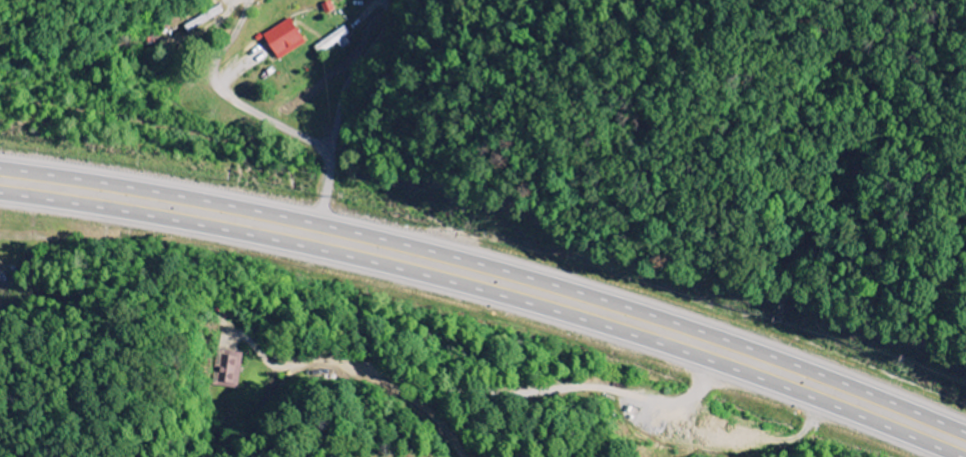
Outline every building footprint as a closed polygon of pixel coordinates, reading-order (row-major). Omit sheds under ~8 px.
[(262,34),(276,60),(304,45),(290,18),(262,34)] [(351,43),(344,28),(314,44),(319,54),(338,44),(341,49),(351,43)] [(241,353),(221,351),(217,387),(237,389),(241,353)]
